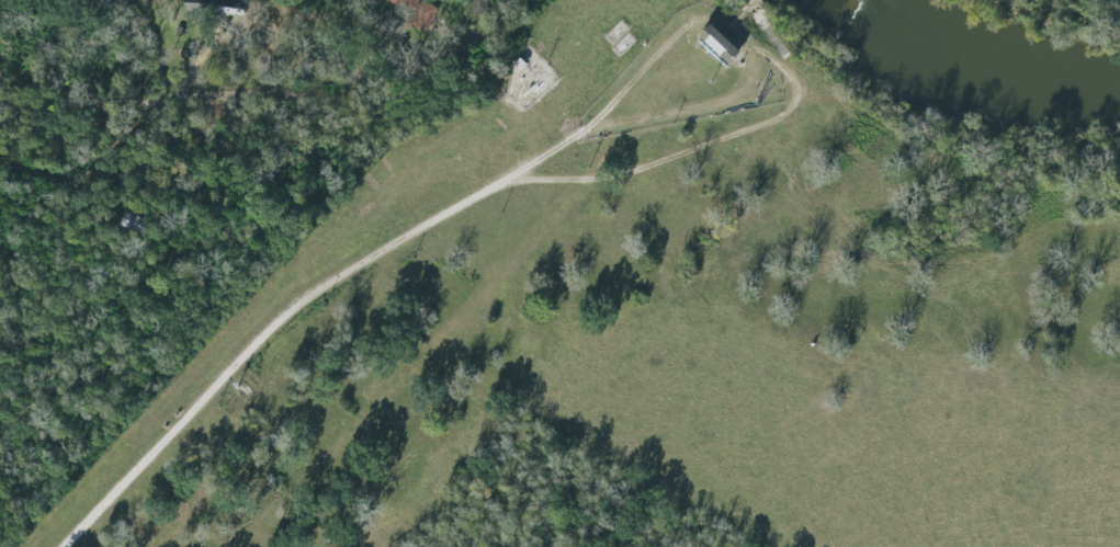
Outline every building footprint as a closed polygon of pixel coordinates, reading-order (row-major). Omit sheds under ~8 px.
[(392,3),(412,12),(418,0),(394,0),(392,3)] [(724,66),(738,54),(710,24),(696,37),(724,66)]
